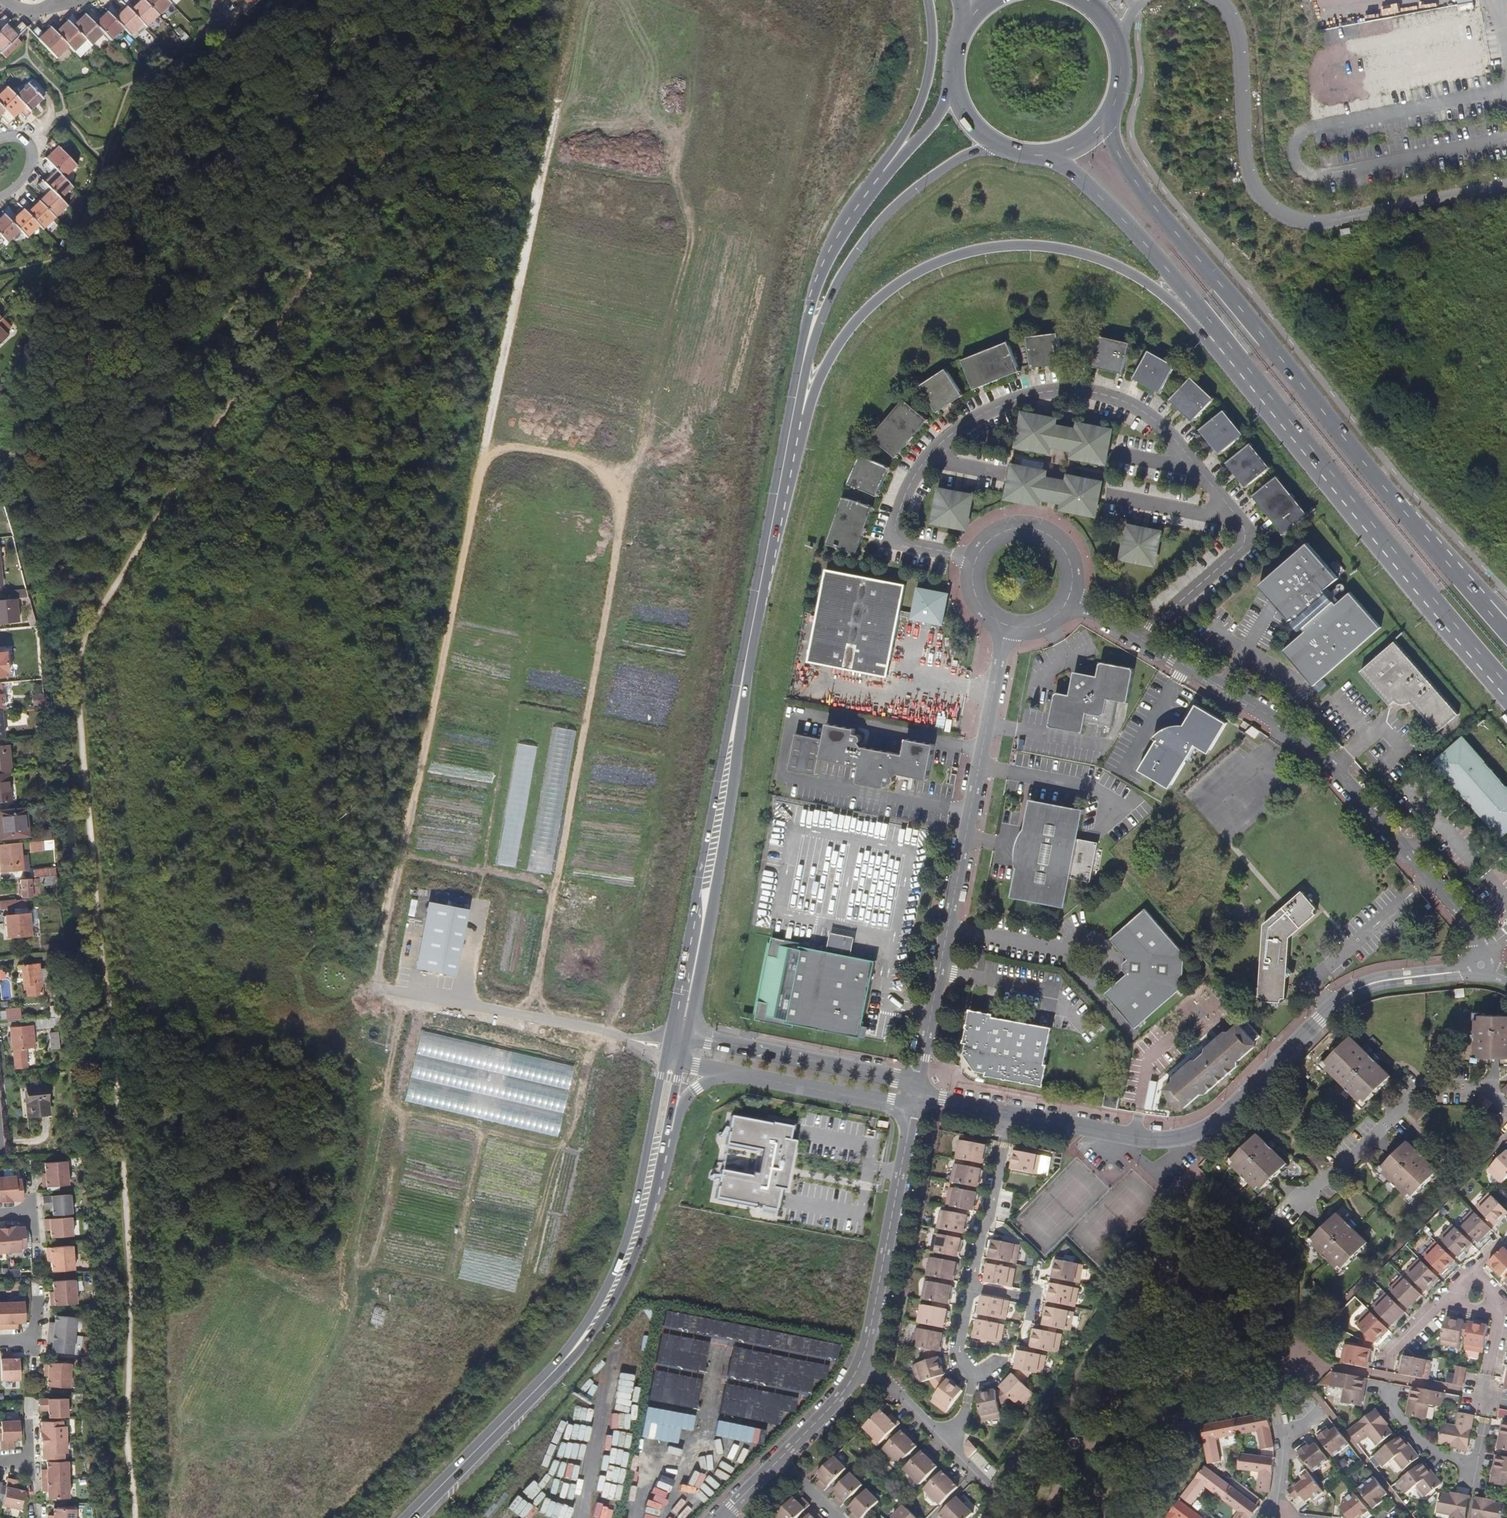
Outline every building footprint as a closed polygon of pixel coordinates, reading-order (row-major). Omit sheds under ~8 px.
[(135,5),(130,0),(122,0),(120,2),(126,7),(129,11),(135,5)] [(129,11),(144,27),(157,15),(142,0),(140,0),(135,5),(129,11)] [(157,15),(169,4),(168,2),(166,0),(142,0),(157,15)] [(250,6),(245,1),(238,8),(243,13),(250,6)] [(110,4),(105,10),(107,12),(122,28),(134,41),(146,29),(144,27),(129,11),(126,7),(119,13),(110,4)] [(100,18),(91,9),(85,15),(102,33),(110,40),(122,28),(107,12),(100,18)] [(72,26),(78,21),(72,14),(66,20),(67,21),(72,26)] [(6,24),(10,21),(4,15),(0,18),(0,30),(6,24)] [(78,21),(72,26),(85,40),(90,45),(102,33),(85,15),(78,21)] [(54,20),(49,25),(50,27),(68,45),(73,51),(85,40),(72,26),(67,21),(61,27),(54,20)] [(17,36),(26,27),(22,22),(13,31),(6,24),(0,30),(0,50),(2,52),(17,36)] [(43,34),(36,26),(30,31),(38,39),(56,58),(68,45),(50,27),(43,34)] [(33,79),(15,97),(29,110),(46,93),(33,79)] [(31,113),(29,110),(15,97),(7,88),(0,95),(0,106),(12,117),(18,111),(25,118),(31,113)] [(14,120),(12,117),(0,106),(0,118),(8,126),(14,120)] [(51,139),(45,145),(52,153),(46,159),(47,161),(62,177),(75,164),(51,139)] [(47,161),(42,166),(42,167),(51,176),(44,183),(59,198),(71,186),(62,177),(47,161)] [(54,217),(66,206),(59,198),(44,183),(42,180),(37,185),(46,195),(39,202),(54,217)] [(42,229),(54,217),(39,202),(33,208),(23,199),(18,204),(23,209),(38,225),(42,229)] [(11,221),(17,216),(7,206),(2,211),(4,214),(11,221)] [(23,209),(17,216),(11,221),(19,230),(26,237),(38,225),(23,209)] [(7,242),(19,230),(11,221),(4,214),(0,218),(0,235),(7,242)] [(1057,333),(1027,338),(1032,368),(1062,364),(1057,333)] [(1131,343),(1100,336),(1092,367),(1124,374),(1131,343)] [(1008,342),(962,360),(974,390),(1019,372),(1008,342)] [(1177,366),(1149,350),(1134,378),(1162,394),(1177,366)] [(946,369),(920,386),(937,412),(963,395),(946,369)] [(1215,399),(1192,376),(1170,400),(1193,422),(1215,399)] [(904,400),(872,437),(896,457),(928,420),(904,400)] [(1244,434),(1225,410),(1200,429),(1220,455),(1244,434)] [(1050,445),(1057,446),(1061,429),(1053,427),(1054,421),(1024,415),(1018,446),(1048,452),(1050,445)] [(1079,433),(1071,431),(1068,449),(1075,450),(1074,457),(1104,462),(1110,432),(1080,426),(1079,433)] [(1057,446),(1068,449),(1071,431),(1061,429),(1057,446)] [(1272,468),(1251,443),(1226,462),(1247,488),(1272,468)] [(860,456),(848,484),(876,496),(889,468),(860,456)] [(1040,497),(1048,498),(1051,481),(1043,480),(1044,473),(1014,467),(1008,498),(1038,504),(1040,497)] [(1310,515),(1278,475),(1253,495),(1285,535),(1310,515)] [(1068,484),(1060,483),(1057,500),(1065,502),(1063,509),(1094,514),(1100,484),(1069,478),(1068,484)] [(1060,483),(1051,481),(1048,498),(1057,500),(1060,483)] [(935,522),(966,528),(972,497),(941,491),(935,522)] [(843,498),(827,543),(857,554),(857,552),(873,508),(843,498)] [(1129,527),(1123,558),(1154,565),(1160,534),(1129,527)] [(1284,650),(1313,686),(1381,627),(1350,592),(1336,604),(1325,591),(1339,579),(1308,543),(1260,585),(1290,620),(1293,618),(1295,620),(1288,627),(1294,635),(1302,629),(1304,632),(1284,650)] [(943,625),(950,593),(917,587),(913,612),(900,610),(905,585),(827,570),(809,661),(887,676),(899,616),(912,619),(943,625)] [(15,595),(16,603),(17,602),(31,601),(29,593),(15,595)] [(17,602),(16,603),(0,604),(0,626),(20,624),(17,602)] [(30,603),(24,604),(30,627),(37,626),(30,603)] [(1164,629),(1172,634),(1186,622),(1184,621),(1180,616),(1164,629)] [(1199,650),(1202,652),(1206,648),(1193,633),(1188,637),(1199,650)] [(39,635),(32,636),(33,647),(40,646),(39,635)] [(1396,642),(1362,672),(1391,705),(1396,701),(1401,704),(1411,705),(1413,703),(1439,732),(1459,715),(1396,642)] [(1056,692),(1049,726),(1084,733),(1086,721),(1113,727),(1118,701),(1129,703),(1136,668),(1102,661),(1100,675),(1082,672),(1073,678),(1070,695),(1056,692)] [(1300,711),(1300,712),(1310,719),(1316,714),(1314,712),(1311,709),(1308,705),(1300,711)] [(1229,726),(1199,706),(1186,726),(1175,727),(1172,728),(1175,732),(1167,735),(1158,741),(1139,770),(1169,789),(1196,748),(1209,756),(1229,726)] [(795,735),(788,769),(817,775),(820,760),(859,767),(856,782),(885,787),(886,784),(891,785),(893,784),(894,784),(895,782),(895,780),(895,777),(898,774),(928,780),(935,745),(906,740),(903,755),(862,747),(860,742),(862,741),(862,739),(862,737),(860,735),(859,735),(854,734),(855,729),(827,724),(824,740),(795,735)] [(1261,731),(1253,726),(1247,732),(1256,738),(1261,731)] [(1172,728),(1163,732),(1155,739),(1158,741),(1167,735),(1175,732),(1172,728)] [(1435,762),(1463,795),(1465,794),(1474,803),(1473,805),(1502,839),(1506,834),(1506,786),(1464,737),(1435,762)] [(518,863),(534,744),(518,742),(508,815),(518,816),(517,823),(506,821),(500,861),(518,863)] [(9,773),(11,772),(9,746),(0,746),(0,773),(9,773)] [(953,786),(956,768),(950,767),(946,785),(953,786)] [(9,773),(0,773),(0,802),(11,801),(9,773)] [(1085,807),(1031,795),(1023,837),(1019,857),(1011,896),(1065,907),(1071,875),(1091,879),(1099,840),(1079,836),(1085,807)] [(0,811),(0,819),(2,836),(29,834),(26,808),(0,811)] [(46,848),(45,839),(31,840),(32,849),(46,848)] [(21,841),(1,843),(2,859),(0,859),(0,867),(2,867),(3,870),(23,868),(22,853),(21,841)] [(543,851),(543,864),(552,864),(552,851),(543,851)] [(30,853),(22,853),(23,868),(31,867),(30,853)] [(35,867),(36,875),(47,874),(57,873),(56,865),(35,867)] [(34,875),(33,875),(35,893),(46,892),(45,883),(58,882),(57,873),(47,874),(36,875),(34,875)] [(31,875),(21,876),(23,895),(35,894),(35,893),(33,875),(31,875)] [(1265,925),(1259,997),(1262,1001),(1282,1003),(1286,1000),(1287,979),(1294,973),(1289,966),(1291,937),(1320,912),(1303,891),(1265,925)] [(0,910),(10,909),(26,907),(26,901),(15,902),(15,900),(0,902),(0,905),(0,910)] [(425,902),(412,970),(453,978),(466,910),(425,902)] [(29,913),(28,907),(26,907),(10,909),(11,915),(8,916),(9,923),(10,937),(32,934),(30,913),(29,913)] [(1187,956),(1146,910),(1112,941),(1129,960),(1124,965),(1124,970),(1128,975),(1106,994),(1137,1029),(1185,987),(1187,956)] [(830,930),(826,949),(850,954),(854,935),(830,930)] [(850,954),(826,949),(809,946),(810,943),(771,935),(755,1018),(794,1026),(794,1023),(860,1036),(862,1024),(875,959),(850,954)] [(986,955),(980,954),(977,971),(983,971),(986,955)] [(50,982),(47,982),(41,983),(40,975),(39,968),(39,964),(23,965),(24,984),(27,984),(28,995),(42,994),(52,993),(51,981),(50,982)] [(1466,997),(1464,989),(1456,990),(1457,998),(1466,997)] [(21,1006),(6,1006),(6,1019),(22,1018),(21,1006)] [(977,1071),(986,1073),(986,1075),(1043,1086),(1048,1065),(1045,1064),(1052,1028),(993,1017),(994,1014),(970,1009),(963,1044),(966,1044),(964,1054),(977,1071)] [(59,1024),(77,1023),(76,1015),(41,1018),(42,1028),(59,1026),(59,1024)] [(1478,1058),(1506,1058),(1506,1016),(1479,1015),(1479,1020),(1475,1020),(1474,1054),(1478,1054),(1478,1058)] [(906,1030),(908,1020),(901,1019),(899,1029),(906,1030)] [(868,1025),(862,1024),(860,1036),(866,1037),(868,1025)] [(1175,1098),(1173,1100),(1181,1109),(1185,1109),(1201,1095),(1205,1095),(1238,1066),(1238,1061),(1255,1047),(1255,1041),(1249,1034),(1246,1036),(1243,1034),(1246,1031),(1241,1025),(1236,1025),(1229,1032),(1224,1031),(1205,1047),(1205,1053),(1196,1060),(1191,1060),(1173,1076),(1173,1080),(1165,1087),(1164,1091),(1165,1091),(1171,1098),(1173,1096),(1175,1098)] [(29,1026),(11,1028),(13,1048),(14,1048),(16,1067),(28,1065),(26,1047),(34,1047),(34,1038),(30,1038),(29,1026)] [(415,1058),(430,1061),(421,1103),(480,1115),(504,1114),(509,1088),(510,1088),(535,1087),(536,1101),(544,1100),(545,1094),(558,1097),(559,1106),(548,1107),(564,1110),(574,1062),(421,1030),(415,1058)] [(55,1049),(63,1049),(62,1034),(54,1034),(55,1049)] [(1392,1077),(1377,1062),(1372,1058),(1351,1038),(1326,1064),(1329,1068),(1327,1070),(1360,1103),(1363,1100),(1366,1103),(1372,1098),(1392,1077)] [(49,1115),(46,1086),(27,1087),(29,1106),(26,1106),(27,1117),(49,1115)] [(1106,1090),(1103,1106),(1119,1110),(1122,1093),(1106,1090)] [(1481,1096),(1472,1106),(1483,1115),(1491,1104),(1481,1096)] [(1418,1102),(1408,1112),(1418,1121),(1428,1111),(1418,1102)] [(715,1199),(777,1211),(780,1188),(784,1189),(792,1141),(788,1140),(791,1123),(777,1121),(776,1125),(730,1117),(725,1145),(760,1151),(757,1173),(752,1172),(751,1176),(721,1171),(715,1199)] [(1274,1149),(1269,1144),(1268,1145),(1258,1135),(1233,1160),(1235,1163),(1232,1166),(1257,1191),(1260,1188),(1263,1191),(1264,1190),(1277,1177),(1288,1165),(1273,1150),(1274,1149)] [(954,1159),(966,1162),(980,1164),(983,1165),(985,1154),(987,1155),(989,1149),(986,1148),(986,1146),(958,1140),(954,1159)] [(1386,1171),(1383,1174),(1408,1198),(1411,1195),(1413,1198),(1439,1172),(1421,1154),(1423,1152),(1418,1147),(1416,1149),(1409,1142),(1384,1168),(1386,1171)] [(1013,1170),(1015,1171),(1030,1174),(1041,1176),(1045,1157),(1016,1152),(1014,1164),(1012,1163),(1011,1168),(1013,1169),(1013,1170)] [(1506,1179),(1506,1152),(1489,1171),(1502,1184),(1506,1179)] [(42,1187),(68,1185),(66,1161),(44,1163),(44,1173),(45,1178),(41,1179),(42,1187)] [(949,1183),(961,1185),(976,1188),(978,1189),(980,1178),(983,1178),(984,1172),(981,1172),(982,1170),(979,1170),(965,1167),(954,1164),(949,1183)] [(2,1177),(4,1202),(12,1201),(12,1200),(22,1200),(21,1179),(15,1179),(15,1176),(2,1177)] [(945,1207),(952,1208),(966,1211),(973,1212),(975,1200),(978,1201),(979,1195),(977,1195),(977,1193),(975,1193),(960,1190),(949,1187),(945,1207)] [(1495,1225),(1496,1227),(1498,1225),(1499,1227),(1503,1223),(1502,1221),(1506,1216),(1506,1211),(1492,1195),(1491,1194),(1477,1208),(1485,1216),(1495,1225)] [(52,1204),(52,1207),(53,1215),(71,1213),(70,1195),(43,1197),(43,1205),(52,1204)] [(952,1208),(951,1213),(965,1216),(966,1211),(952,1208)] [(935,1229),(946,1231),(961,1234),(964,1234),(966,1223),(968,1224),(970,1219),(967,1218),(967,1217),(965,1216),(951,1213),(939,1211),(935,1229)] [(1466,1231),(1475,1240),(1479,1244),(1481,1242),(1483,1244),(1487,1239),(1485,1238),(1493,1230),(1491,1229),(1482,1220),(1474,1211),(1460,1225),(1466,1231)] [(1316,1243),(1313,1246),(1338,1270),(1341,1267),(1343,1270),(1369,1244),(1350,1226),(1353,1223),(1348,1219),(1346,1221),(1339,1214),(1313,1240),(1316,1243)] [(1485,1216),(1482,1220),(1491,1229),(1495,1225),(1485,1216)] [(51,1237),(72,1236),(71,1217),(44,1219),(45,1227),(50,1227),(51,1230),(51,1237)] [(1473,1245),(1472,1243),(1463,1234),(1454,1225),(1440,1239),(1449,1248),(1458,1257),(1460,1258),(1462,1257),(1463,1258),(1467,1254),(1466,1252),(1473,1245)] [(21,1252),(20,1249),(26,1248),(24,1228),(14,1228),(14,1227),(5,1228),(7,1253),(21,1252)] [(959,1239),(961,1234),(946,1231),(945,1236),(959,1239)] [(1466,1231),(1463,1234),(1472,1243),(1475,1240),(1466,1231)] [(930,1252),(942,1255),(956,1257),(958,1258),(960,1247),(963,1248),(964,1242),(961,1241),(962,1240),(959,1239),(945,1236),(934,1234),(930,1252)] [(988,1259),(991,1260),(1005,1263),(1016,1265),(1020,1246),(992,1241),(989,1252),(987,1252),(986,1257),(989,1258),(988,1259)] [(1457,1262),(1455,1260),(1446,1251),(1437,1243),(1424,1256),(1432,1265),(1441,1274),(1443,1275),(1444,1274),(1446,1276),(1450,1271),(1449,1269),(1457,1262)] [(74,1270),(73,1246),(47,1248),(47,1256),(51,1256),(51,1261),(52,1271),(74,1270)] [(1506,1274),(1506,1246),(1489,1264),(1497,1272),(1496,1274),(1500,1278),(1502,1276),(1503,1278),(1505,1276),(1506,1274)] [(1449,1248),(1446,1251),(1455,1260),(1458,1257),(1449,1248)] [(1051,1278),(1053,1279),(1068,1282),(1079,1284),(1083,1265),(1074,1263),(1075,1257),(1065,1255),(1064,1261),(1055,1259),(1054,1262),(1052,1261),(1050,1267),(1053,1268),(1051,1278)] [(925,1276),(937,1278),(951,1281),(953,1282),(956,1271),(958,1271),(960,1265),(957,1265),(957,1263),(955,1263),(940,1260),(929,1258),(925,1276)] [(1440,1278),(1438,1277),(1429,1268),(1421,1259),(1407,1273),(1415,1282),(1425,1291),(1426,1293),(1428,1291),(1429,1293),(1433,1288),(1432,1287),(1440,1278)] [(981,1282),(1012,1288),(1016,1269),(1004,1267),(990,1265),(987,1265),(985,1277),(983,1277),(981,1282)] [(1432,1265),(1429,1268),(1438,1277),(1441,1274),(1432,1265)] [(1423,1296),(1421,1294),(1412,1285),(1403,1277),(1390,1290),(1399,1299),(1408,1308),(1409,1310),(1411,1308),(1412,1310),(1417,1305),(1415,1304),(1423,1296)] [(937,1278),(936,1284),(950,1287),(951,1281),(937,1278)] [(50,1307),(76,1305),(74,1281),(51,1282),(52,1293),(53,1298),(49,1298),(50,1307)] [(924,1282),(921,1300),(932,1302),(946,1305),(949,1305),(951,1295),(953,1296),(955,1290),(952,1289),(953,1287),(950,1287),(936,1284),(924,1282)] [(1421,1294),(1425,1291),(1415,1282),(1412,1285),(1421,1294)] [(1049,1291),(1046,1302),(1049,1303),(1064,1306),(1075,1308),(1079,1289),(1067,1287),(1053,1284),(1050,1283),(1050,1285),(1047,1285),(1046,1290),(1049,1291)] [(1382,1316),(1391,1325),(1393,1327),(1394,1326),(1395,1327),(1400,1323),(1398,1321),(1406,1313),(1405,1311),(1396,1302),(1387,1294),(1373,1308),(1382,1316)] [(1009,1302),(981,1296),(979,1309),(976,1309),(975,1313),(977,1314),(977,1315),(980,1315),(994,1318),(1006,1320),(1009,1302)] [(1405,1311),(1408,1308),(1399,1299),(1396,1302),(1405,1311)] [(14,1323),(18,1323),(25,1323),(24,1302),(6,1302),(7,1328),(14,1328),(14,1323)] [(945,1310),(946,1305),(932,1302),(931,1308),(945,1310)] [(916,1323),(928,1326),(942,1329),(944,1329),(946,1319),(949,1319),(950,1313),(947,1312),(947,1311),(945,1310),(931,1308),(920,1306),(916,1323)] [(1042,1326),(1057,1329),(1070,1331),(1074,1313),(1063,1310),(1048,1308),(1046,1307),(1045,1309),(1043,1308),(1042,1313),(1045,1314),(1042,1326)] [(665,1311),(650,1400),(698,1408),(707,1354),(730,1358),(728,1370),(727,1370),(720,1413),(780,1424),(782,1410),(795,1412),(798,1396),(811,1398),(814,1378),(827,1380),(831,1357),(838,1358),(841,1341),(665,1311)] [(1389,1330),(1388,1328),(1379,1319),(1370,1311),(1357,1325),(1365,1334),(1374,1342),(1376,1344),(1377,1342),(1379,1344),(1383,1339),(1382,1338),(1389,1330)] [(48,1333),(74,1335),(76,1317),(55,1315),(54,1322),(54,1326),(49,1325),(48,1333)] [(993,1323),(994,1318),(980,1315),(979,1321),(993,1323)] [(1382,1316),(1379,1319),(1388,1328),(1391,1325),(1382,1316)] [(1462,1338),(1465,1325),(1465,1322),(1464,1319),(1458,1318),(1457,1320),(1447,1318),(1445,1326),(1442,1345),(1460,1349),(1462,1338)] [(1005,1326),(993,1323),(979,1321),(976,1320),(974,1332),(972,1332),(971,1337),(973,1338),(973,1339),(1001,1344),(1005,1326)] [(1484,1353),(1490,1326),(1487,1326),(1488,1323),(1482,1323),(1481,1324),(1470,1322),(1470,1326),(1467,1339),(1466,1347),(1465,1349),(1484,1353)] [(941,1334),(927,1331),(915,1328),(912,1347),(923,1349),(937,1352),(940,1352),(942,1341),(944,1342),(946,1336),(943,1336),(943,1334),(941,1334)] [(1029,1348),(1036,1349),(1048,1352),(1058,1353),(1062,1334),(1056,1334),(1041,1331),(1034,1329),(1033,1331),(1031,1330),(1030,1336),(1032,1336),(1029,1348)] [(53,1341),(52,1344),(52,1352),(73,1353),(74,1335),(48,1333),(48,1341),(53,1341)] [(1361,1340),(1372,1346),(1374,1342),(1365,1334),(1361,1340)] [(1370,1350),(1372,1346),(1361,1340),(1358,1347),(1370,1350)] [(1342,1364),(1368,1369),(1370,1358),(1373,1359),(1374,1352),(1371,1352),(1372,1350),(1370,1350),(1358,1347),(1346,1345),(1342,1364)] [(937,1359),(937,1352),(923,1349),(923,1363),(937,1359)] [(1035,1354),(1020,1351),(1017,1351),(1017,1352),(1015,1352),(1014,1357),(1016,1357),(1014,1370),(1016,1371),(1030,1373),(1042,1375),(1046,1356),(1035,1354)] [(19,1358),(12,1359),(8,1359),(8,1353),(0,1354),(1,1380),(20,1380),(19,1358)] [(1402,1375),(1428,1380),(1432,1361),(1405,1356),(1405,1358),(1403,1358),(1402,1363),(1404,1364),(1402,1375)] [(917,1384),(928,1381),(943,1377),(945,1376),(941,1363),(943,1362),(942,1358),(939,1358),(937,1359),(923,1363),(911,1366),(917,1384)] [(69,1387),(71,1363),(45,1362),(44,1370),(48,1370),(48,1376),(47,1386),(69,1387)] [(1459,1367),(1457,1377),(1465,1379),(1467,1371),(1467,1368),(1459,1367)] [(1016,1371),(1014,1375),(1025,1386),(1030,1373),(1016,1371)] [(613,1405),(627,1409),(635,1375),(622,1372),(613,1405)] [(1356,1406),(1360,1407),(1363,1395),(1366,1379),(1334,1372),(1331,1386),(1345,1389),(1343,1403),(1356,1406)] [(1025,1386),(1014,1375),(1012,1374),(1011,1375),(1009,1373),(1005,1377),(1007,1379),(999,1386),(1001,1390),(1012,1400),(1020,1407),(1033,1394),(1025,1386)] [(928,1381),(938,1392),(947,1381),(943,1377),(928,1381)] [(1457,1377),(1455,1385),(1464,1387),(1465,1379),(1457,1377)] [(947,1381),(938,1392),(930,1402),(945,1414),(963,1391),(953,1383),(955,1381),(950,1378),(949,1380),(948,1379),(947,1381)] [(1000,1418),(998,1406),(995,1392),(995,1390),(993,1390),(993,1388),(988,1389),(988,1391),(975,1394),(982,1421),(1000,1418)] [(1407,1415),(1415,1417),(1426,1419),(1429,1404),(1443,1407),(1444,1402),(1446,1394),(1414,1388),(1411,1405),(1409,1404),(1407,1415)] [(998,1406),(1012,1400),(1001,1390),(995,1392),(998,1406)] [(1444,1402),(1460,1405),(1461,1397),(1446,1394),(1444,1402)] [(62,1417),(67,1417),(67,1398),(39,1399),(39,1407),(48,1407),(48,1410),(48,1417),(51,1417),(62,1417)] [(642,1437),(679,1442),(680,1427),(693,1429),(695,1413),(646,1407),(642,1437)] [(883,1409),(866,1426),(874,1435),(872,1437),(879,1444),(887,1437),(892,1431),(902,1422),(893,1413),(890,1416),(883,1409)] [(1375,1411),(1361,1421),(1348,1431),(1357,1443),(1368,1434),(1377,1445),(1392,1433),(1386,1426),(1388,1425),(1376,1410),(1375,1411)] [(612,1413),(612,1427),(629,1428),(630,1414),(612,1413)] [(1274,1447),(1269,1426),(1267,1413),(1234,1420),(1236,1432),(1257,1428),(1258,1431),(1261,1450),(1274,1447)] [(1467,1449),(1474,1416),(1460,1413),(1457,1427),(1443,1424),(1439,1438),(1439,1443),(1450,1445),(1449,1447),(1466,1451),(1467,1449)] [(62,1426),(62,1421),(62,1417),(51,1417),(51,1421),(41,1421),(41,1432),(40,1432),(41,1440),(66,1439),(65,1426),(62,1426)] [(718,1420),(715,1435),(763,1444),(766,1429),(718,1420)] [(1218,1449),(1216,1439),(1216,1436),(1236,1432),(1234,1420),(1200,1426),(1201,1427),(1205,1452),(1218,1449)] [(20,1439),(19,1421),(1,1421),(2,1449),(10,1449),(10,1440),(13,1440),(20,1439)] [(1506,1451),(1506,1423),(1505,1424),(1502,1438),(1500,1438),(1498,1449),(1502,1450),(1506,1451)] [(906,1428),(886,1448),(902,1463),(920,1446),(914,1441),(912,1439),(915,1436),(906,1428)] [(1349,1446),(1335,1429),(1330,1433),(1326,1436),(1322,1431),(1316,1436),(1333,1459),(1349,1446)] [(1418,1458),(1413,1450),(1411,1451),(1400,1436),(1396,1439),(1374,1456),(1382,1467),(1394,1458),(1403,1470),(1415,1461),(1418,1458)] [(66,1452),(66,1439),(41,1440),(42,1440),(42,1459),(49,1459),(49,1462),(63,1461),(63,1458),(63,1453),(66,1452)] [(965,1453),(969,1457),(977,1450),(969,1441),(966,1444),(965,1453)] [(1295,1452),(1299,1456),(1313,1474),(1329,1462),(1316,1444),(1310,1449),(1306,1452),(1302,1446),(1295,1452)] [(926,1448),(906,1468),(922,1484),(940,1466),(935,1462),(932,1459),(935,1456),(926,1448)] [(1205,1452),(1208,1464),(1220,1462),(1218,1449),(1205,1452)] [(1270,1492),(1274,1457),(1240,1454),(1238,1466),(1260,1469),(1260,1472),(1258,1491),(1270,1492)] [(1501,1456),(1498,1456),(1495,1473),(1493,1473),(1491,1484),(1506,1488),(1506,1458),(1501,1456)] [(825,1491),(831,1484),(847,1469),(835,1457),(817,1475),(822,1480),(824,1481),(819,1485),(825,1491)] [(67,1461),(63,1461),(49,1462),(47,1462),(47,1469),(47,1472),(42,1472),(42,1480),(68,1479),(67,1461)] [(1422,1463),(1419,1466),(1396,1483),(1405,1494),(1417,1485),(1426,1497),(1441,1485),(1434,1476),(1433,1477),(1422,1463)] [(1199,1495),(1206,1487),(1208,1484),(1224,1497),(1231,1487),(1206,1467),(1190,1487),(1199,1495)] [(946,1468),(925,1488),(941,1504),(959,1486),(955,1482),(952,1480),(955,1477),(946,1468)] [(1300,1496),(1303,1501),(1305,1503),(1310,1499),(1312,1502),(1323,1493),(1305,1471),(1298,1476),(1301,1480),(1303,1482),(1294,1488),(1300,1496)] [(841,1507),(848,1501),(863,1485),(851,1474),(835,1489),(833,1491),(838,1496),(840,1498),(836,1502),(841,1507)] [(14,1488),(16,1480),(8,1478),(6,1487),(3,1486),(0,1500),(0,1501),(3,1502),(2,1505),(20,1509),(24,1490),(17,1489),(14,1488)] [(1387,1495),(1373,1478),(1358,1491),(1375,1513),(1381,1509),(1382,1508),(1377,1502),(1381,1500),(1387,1495)] [(69,1498),(68,1479),(42,1480),(42,1488),(48,1488),(48,1491),(48,1498),(69,1498)] [(1301,1480),(1292,1486),(1294,1488),(1303,1482),(1301,1480)] [(1222,1499),(1224,1497),(1208,1484),(1206,1487),(1222,1499)] [(1300,1496),(1294,1488),(1292,1486),(1286,1491),(1294,1500),(1300,1496)] [(1190,1487),(1182,1497),(1192,1505),(1199,1495),(1190,1487)] [(1259,1507),(1255,1505),(1231,1487),(1224,1497),(1241,1510),(1239,1513),(1235,1517),(1251,1517),(1259,1507)] [(852,1505),(850,1507),(854,1512),(856,1514),(852,1517),(862,1517),(863,1517),(879,1501),(867,1490),(852,1505)] [(1469,1497),(1451,1493),(1450,1495),(1440,1493),(1438,1503),(1437,1512),(1450,1515),(1450,1517),(1465,1517),(1468,1499),(1469,1497)] [(974,1513),(965,1504),(967,1501),(960,1494),(937,1517),(939,1517),(968,1517),(974,1513)] [(1371,1517),(1353,1494),(1342,1502),(1344,1505),(1339,1508),(1347,1517),(1357,1517),(1360,1516),(1361,1517),(1369,1517),(1371,1517)] [(1222,1499),(1239,1513),(1241,1510),(1224,1497),(1222,1499)] [(794,1498),(776,1515),(779,1517),(797,1517),(805,1511),(811,1505),(805,1500),(801,1504),(799,1502),(794,1498)] [(1483,1500),(1476,1498),(1472,1517),(1501,1517),(1504,1506),(1494,1503),(1494,1502),(1483,1500)] [(1180,1500),(1166,1517),(1203,1517),(1180,1500)] [(1386,1506),(1381,1500),(1377,1502),(1382,1508),(1386,1506)] [(572,1507),(553,1502),(549,1515),(560,1517),(569,1517),(572,1507)] [(592,1517),(593,1517),(612,1517),(615,1508),(597,1503),(592,1517)] [(906,1507),(905,1506),(893,1517),(894,1517),(917,1517),(906,1507)] [(75,1509),(54,1508),(54,1515),(54,1517),(75,1517),(75,1509)]
